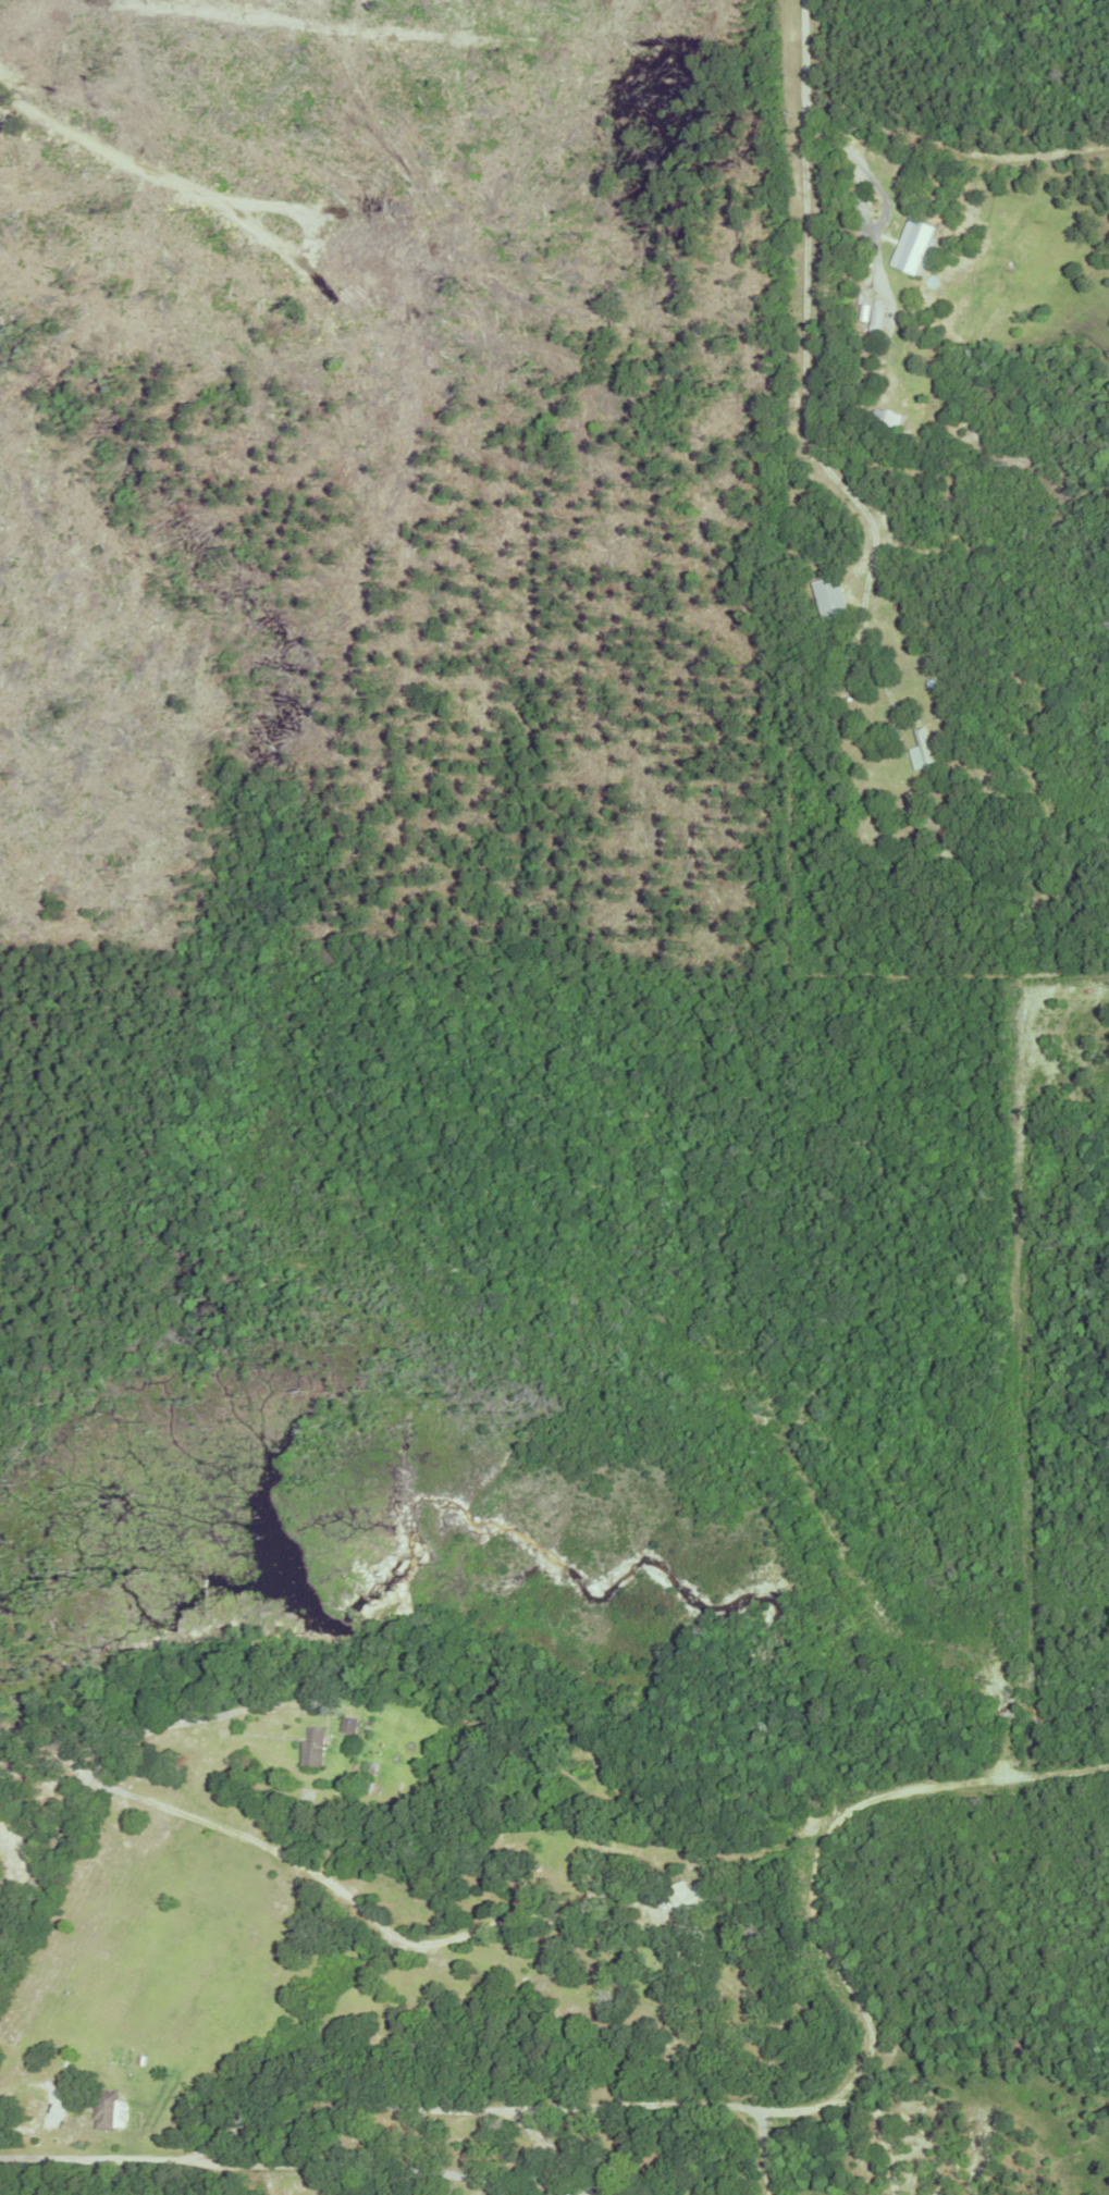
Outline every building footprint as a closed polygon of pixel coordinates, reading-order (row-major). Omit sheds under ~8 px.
[(896,266),(915,219),(934,226),(914,273),(896,266)] [(868,323),(872,304),(884,306),(882,325),(868,323)] [(850,613),(839,576),(814,583),(826,621),(850,613)] [(894,608),(895,604),(908,608),(905,613),(894,608)] [(917,731),(921,747),(911,749),(917,771),(936,765),(927,728),(917,731)] [(340,1728),(342,1713),(357,1715),(355,1731),(340,1728)] [(299,1762),(301,1737),(306,1738),(307,1724),(324,1725),(321,1763),(299,1762)] [(360,1789),(370,1760),(378,1762),(368,1792),(360,1789)] [(711,1903),(704,1881),(688,1886),(687,1882),(668,1888),(677,1915),(711,1903)] [(734,2037),(744,2028),(750,2036),(740,2045),(734,2037)] [(136,2062),(137,2052),(145,2054),(143,2063),(136,2062)] [(147,2062),(148,2054),(156,2055),(155,2063),(147,2062)] [(94,2126),(95,2117),(93,2117),(94,2096),(96,2097),(97,2086),(119,2088),(116,2128),(94,2126)]
